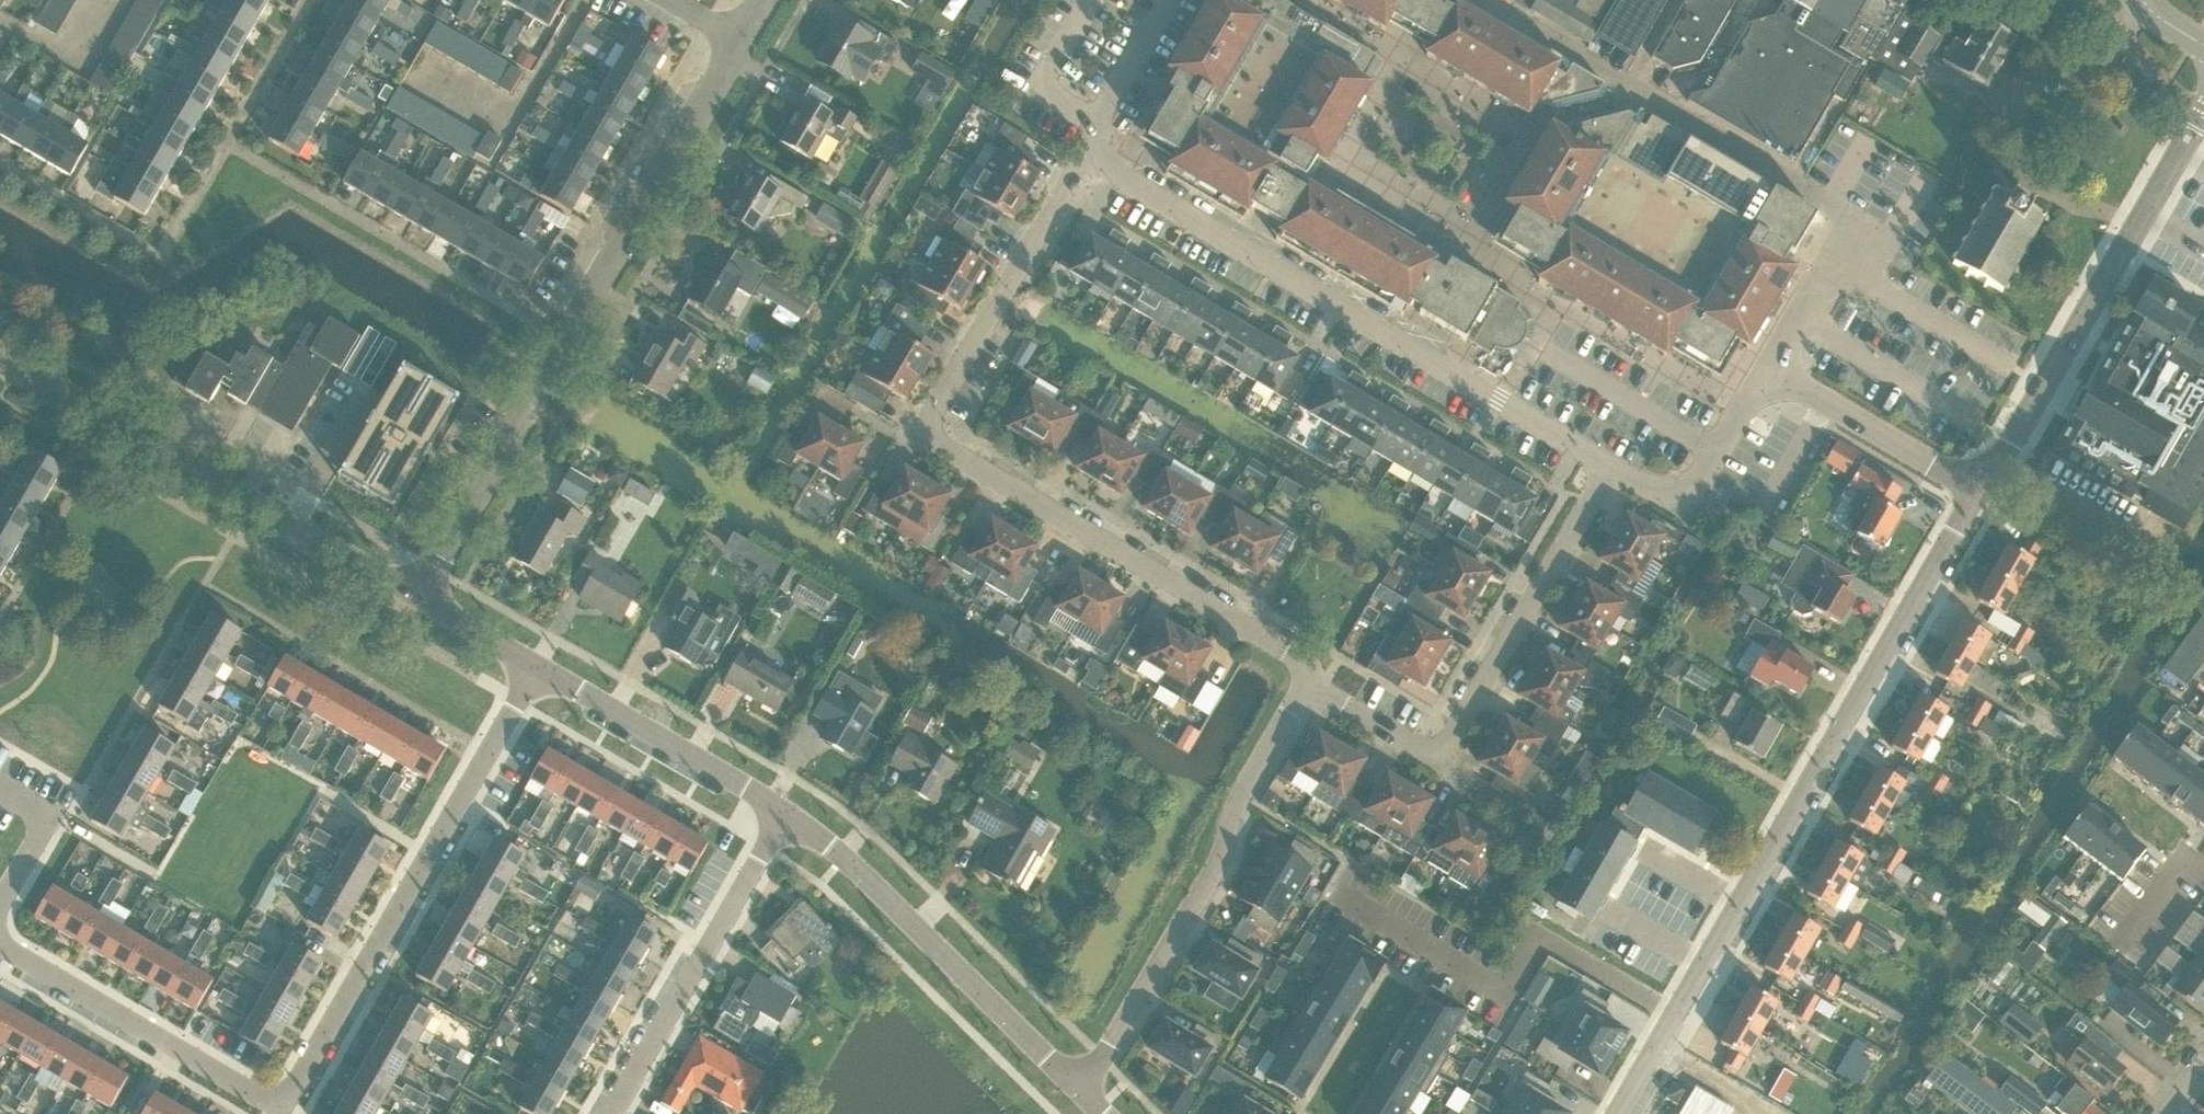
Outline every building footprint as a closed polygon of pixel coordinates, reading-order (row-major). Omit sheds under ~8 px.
[(76,3),(71,0),(50,0),(49,3),(69,15),(76,3)] [(160,13),(167,2),(163,0),(141,0),(140,1),(160,13)] [(207,4),(223,13),(226,9),(256,26),(270,2),(266,0),(231,0),(228,4),(221,0),(209,0),(207,4)] [(391,0),(352,0),(350,3),(380,20),(391,0)] [(466,6),(475,12),(482,0),(481,0),(469,0),(466,6)] [(536,0),(505,0),(505,1),(526,13),(527,14),(536,0)] [(522,24),(527,27),(530,29),(536,19),(550,28),(567,0),(536,0),(527,14),(522,24)] [(967,21),(983,30),(1000,0),(979,0),(967,21)] [(1170,70),(1178,74),(1170,88),(1175,92),(1152,130),(1155,140),(1178,154),(1166,174),(1243,220),(1249,205),(1282,224),(1276,240),(1393,309),(1398,301),(1408,307),(1410,304),(1422,309),(1420,313),(1466,341),(1470,334),(1494,348),(1503,351),(1511,350),(1519,347),(1525,340),(1528,333),(1528,329),(1527,323),(1523,315),(1518,310),(1493,295),(1497,288),(1337,194),(1307,176),(1318,158),(1325,162),(1371,86),(1363,81),(1375,62),(1373,54),(1282,0),(1212,0),(1170,70)] [(1384,30),(1392,16),(1400,21),(1407,19),(1408,20),(1420,0),(1334,0),(1384,30)] [(1605,84),(1463,0),(1442,0),(1424,30),(1426,31),(1427,37),(1435,42),(1427,55),(1529,116),(1536,103),(1543,107),(1600,92),(1600,91),(1605,84)] [(1574,7),(1563,0),(1538,0),(1531,11),(1591,47),(1604,24),(1574,7)] [(1574,7),(1604,24),(1618,0),(1578,0),(1574,7)] [(1604,24),(1642,47),(1670,0),(1618,0),(1604,24)] [(1737,0),(1687,0),(1652,58),(1673,70),(1700,63),(1737,0)] [(1775,17),(1749,23),(1710,90),(1692,95),(1688,101),(1796,164),(1835,96),(1845,102),(1864,68),(1838,52),(1868,0),(1785,0),(1775,17)] [(1838,52),(1864,68),(1867,63),(1867,64),(1870,59),(1874,61),(1903,10),(1908,0),(1868,0),(1838,52)] [(155,23),(160,13),(140,1),(134,11),(155,23)] [(63,24),(69,15),(49,3),(43,13),(63,24)] [(366,43),(380,20),(350,3),(337,26),(366,43)] [(403,3),(397,13),(409,19),(414,10),(403,3)] [(466,6),(459,17),(468,23),(475,12),(466,6)] [(434,16),(448,24),(453,14),(440,7),(434,16)] [(195,23),(193,27),(209,37),(212,32),(243,50),(256,26),(226,9),(223,13),(215,28),(198,18),(195,23)] [(148,33),(155,23),(134,11),(128,22),(148,33)] [(57,36),(63,24),(43,13),(37,24),(57,36)] [(1940,37),(1918,23),(1903,13),(1876,60),(1913,82),(1922,66),(1927,58),(1940,37)] [(1943,62),(1988,88),(2017,39),(1982,19),(1967,46),(1943,32),(1940,37),(1927,58),(1941,66),(1943,62)] [(517,21),(511,32),(520,38),(527,27),(522,24),(521,23),(517,21)] [(142,44),(148,33),(128,22),(122,32),(142,44)] [(437,50),(449,28),(438,22),(426,43),(437,50)] [(596,30),(585,23),(579,33),(590,40),(593,36),(593,35),(596,30)] [(867,72),(875,57),(888,64),(899,45),(861,23),(855,32),(840,24),(819,59),(849,76),(856,65),(867,72)] [(353,66),(366,43),(337,26),(323,49),(353,66)] [(448,56),(461,35),(449,28),(437,50),(448,56)] [(137,53),(142,44),(122,32),(117,42),(137,53)] [(182,46),(179,51),(196,60),(199,56),(229,73),(243,50),(212,32),(209,37),(201,51),(185,41),(182,46)] [(511,32),(504,44),(508,46),(513,49),(520,38),(511,32)] [(579,33),(572,44),(584,51),(586,48),(588,45),(599,52),(604,42),(593,36),(590,40),(579,33)] [(458,62),(471,41),(461,35),(448,56),(458,62)] [(616,49),(613,54),(652,76),(665,54),(636,37),(635,37),(628,50),(619,44),(616,49)] [(469,68),(481,47),(471,41),(458,62),(469,68)] [(131,62),(137,53),(117,42),(111,51),(131,62)] [(604,42),(599,52),(610,58),(613,54),(616,49),(604,42)] [(376,49),(374,54),(385,60),(390,51),(379,44),(376,49)] [(508,46),(502,55),(508,59),(513,49),(508,46)] [(479,74),(491,53),(481,47),(469,68),(479,74)] [(323,49),(310,72),(340,89),(339,90),(349,95),(352,91),(356,85),(346,79),(353,66),(323,49)] [(125,74),(131,62),(111,51),(104,63),(125,74)] [(390,51),(385,60),(396,67),(402,57),(390,51)] [(491,81),(503,59),(491,53),(479,74),(491,81)] [(610,58),(607,65),(616,70),(609,81),(639,99),(652,76),(613,54),(610,58)] [(168,70),(166,74),(182,84),(185,79),(215,97),(229,73),(199,56),(196,60),(188,75),(171,65),(168,70)] [(946,90),(955,74),(923,56),(914,71),(946,90)] [(513,66),(513,65),(503,59),(491,81),(501,87),(513,66)] [(119,84),(125,74),(104,63),(99,73),(119,84)] [(513,66),(501,87),(512,94),(524,73),(513,66)] [(1910,84),(1885,69),(1876,85),(1901,100),(1910,84)] [(326,112),(339,90),(340,89),(310,72),(297,94),(326,112)] [(112,96),(119,84),(99,73),(92,84),(112,96)] [(10,78),(1,74),(0,76),(0,95),(10,78)] [(154,94),(152,98),(169,107),(171,103),(202,121),(215,97),(185,79),(182,84),(174,99),(157,89),(154,94)] [(589,95),(586,100),(595,105),(596,104),(626,122),(639,99),(609,81),(601,96),(592,90),(589,95)] [(566,82),(561,91),(572,98),(577,88),(566,82)] [(388,103),(395,90),(385,85),(378,98),(388,103)] [(19,107),(2,137),(26,150),(43,121),(39,118),(23,109),(33,92),(24,87),(14,104),(19,107)] [(398,115),(410,93),(401,87),(388,109),(398,115)] [(577,88),(572,98),(583,105),(586,100),(589,95),(577,88)] [(349,95),(347,100),(358,107),(364,97),(352,91),(349,95)] [(408,121),(420,99),(410,93),(398,115),(408,121)] [(313,135),(326,112),(297,94),(283,117),(313,135)] [(2,137),(19,107),(14,104),(0,96),(0,135),(2,137)] [(364,97),(358,107),(369,113),(375,104),(364,97)] [(419,127),(431,105),(420,99),(408,121),(419,127)] [(43,121),(26,150),(49,163),(66,134),(61,132),(71,114),(49,101),(39,118),(43,121)] [(804,104),(784,139),(814,156),(824,162),(836,142),(840,145),(855,120),(824,102),(818,112),(804,104)] [(141,117),(138,121),(155,131),(157,127),(188,144),(202,121),(171,103),(169,107),(160,123),(143,113),(141,117)] [(612,144),(626,122),(596,104),(595,105),(583,127),(612,144)] [(428,132),(441,111),(431,105),(419,127),(428,132)] [(533,111),(534,115),(538,117),(542,116),(545,112),(543,108),(540,106),(535,107),(533,111)] [(1818,215),(1792,200),(1641,110),(1636,116),(1630,112),(1569,128),(1565,135),(1552,127),(1507,204),(1520,211),(1506,235),(1508,244),(1547,267),(1539,280),(1666,356),(1674,343),(1713,365),(1722,363),(1736,340),(1749,347),(1795,271),(1784,264),(1791,253),(1794,255),(1818,215)] [(438,138),(451,116),(441,111),(428,132),(438,138)] [(66,134),(49,163),(72,176),(89,148),(70,137),(80,120),(71,114),(61,132),(66,134)] [(448,144),(461,122),(451,116),(438,138),(448,144)] [(300,158),(313,135),(283,117),(270,141),(300,158)] [(399,119),(394,128),(399,132),(405,135),(411,126),(409,125),(400,120),(399,119)] [(457,149),(470,127),(461,122),(448,144),(457,149)] [(876,123),(870,132),(884,140),(890,131),(876,123)] [(998,150),(985,172),(1026,197),(1040,174),(1027,166),(1033,156),(1021,149),(1028,137),(1005,124),(999,134),(992,146),(998,150)] [(127,141),(124,145),(141,155),(144,150),(175,168),(188,144),(157,127),(155,131),(146,146),(130,136),(127,141)] [(466,154),(479,133),(470,127),(457,149),(466,154)] [(540,127),(534,136),(546,143),(551,133),(540,127)] [(563,140),(560,145),(569,150),(599,167),(612,144),(583,127),(575,141),(565,135),(563,140)] [(399,132),(392,144),(402,150),(409,137),(405,135),(399,132)] [(478,153),(479,153),(492,161),(504,140),(490,132),(487,137),(478,153)] [(433,139),(422,133),(418,141),(428,146),(433,139)] [(478,153),(487,137),(479,133),(466,154),(475,159),(479,153),(478,153)] [(551,133),(546,143),(557,149),(560,145),(563,140),(551,133)] [(323,140),(320,145),(332,152),(337,142),(326,136),(323,140)] [(512,140),(508,147),(513,150),(517,143),(512,140)] [(337,142),(332,152),(343,158),(349,149),(337,142)] [(387,153),(386,155),(391,157),(396,160),(402,150),(392,144),(387,153)] [(114,164),(111,169),(128,178),(130,174),(161,191),(175,168),(144,150),(141,155),(133,169),(116,159),(114,164)] [(569,150),(556,173),(586,190),(599,167),(569,150)] [(362,153),(345,184),(368,197),(391,157),(386,155),(382,152),(376,161),(362,153)] [(391,157),(368,197),(391,210),(408,180),(395,172),(401,163),(396,160),(391,157)] [(445,158),(438,169),(448,175),(454,163),(445,158)] [(887,164),(865,202),(877,209),(899,172),(887,164)] [(111,169),(97,192),(99,193),(114,202),(115,202),(116,200),(146,217),(161,191),(130,174),(128,178),(111,169)] [(438,169),(432,181),(437,183),(441,186),(448,175),(438,169)] [(966,190),(959,202),(987,219),(993,222),(1000,211),(1013,219),(1026,197),(985,172),(972,194),(966,190)] [(539,181),(533,190),(543,196),(572,213),(586,190),(556,173),(556,174),(548,186),(539,181)] [(527,174),(522,184),(533,190),(539,181),(527,174)] [(797,219),(809,199),(771,177),(765,186),(750,178),(730,213),(759,231),(766,220),(791,215),(797,219)] [(408,180),(391,210),(414,223),(431,193),(437,183),(432,181),(428,178),(422,188),(421,187),(408,180)] [(490,184),(484,195),(493,201),(500,190),(490,184)] [(515,204),(521,192),(510,185),(503,197),(515,204)] [(2023,197),(2020,195),(2019,195),(2018,196),(2015,194),(2013,198),(2010,196),(2009,197),(2000,191),(1998,189),(1997,190),(1993,188),(1992,191),(1995,193),(1989,202),(1986,208),(1983,206),(1981,209),(1984,211),(1977,224),(1973,222),(1972,225),(1975,227),(1967,240),(1964,238),(1962,241),(1965,243),(1957,257),(1954,255),(1953,258),(1956,259),(1954,263),(1968,271),(1966,275),(1969,277),(1971,273),(1986,282),(1984,286),(1987,287),(1989,284),(2003,292),(2005,289),(2009,290),(2010,287),(2007,285),(2015,272),(2018,274),(2020,271),(2016,270),(2024,256),(2028,258),(2029,255),(2026,253),(2034,240),(2037,242),(2039,238),(2035,236),(2044,222),(2048,224),(2049,221),(2045,219),(2046,218),(2044,216),(2043,217),(2034,212),(2035,211),(2031,209),(2034,205),(2030,203),(2031,202),(2028,200),(2027,201),(2022,198),(2023,197)] [(437,236),(454,206),(431,193),(414,223),(437,236)] [(523,193),(516,205),(524,209),(531,207),(535,200),(523,193)] [(484,195),(477,207),(486,212),(493,201),(484,195)] [(924,213),(930,202),(921,196),(914,208),(924,213)] [(958,202),(951,214),(955,216),(966,223),(980,231),(987,219),(984,217),(958,202)] [(815,220),(846,238),(856,221),(825,204),(815,220)] [(460,250),(477,219),(454,206),(437,236),(460,250)] [(536,211),(530,223),(539,228),(546,217),(536,211)] [(966,223),(955,216),(951,223),(962,230),(966,223)] [(483,263),(500,233),(477,219),(460,250),(483,263)] [(530,223),(523,234),(528,237),(532,240),(539,228),(530,223)] [(973,287),(986,264),(964,251),(971,240),(945,225),(938,237),(925,258),(932,262),(931,263),(973,287)] [(1117,245),(1123,234),(1114,229),(1108,239),(1117,245)] [(501,233),(500,233),(483,263),(506,276),(523,246),(501,233)] [(1125,249),(1131,239),(1123,234),(1117,245),(1125,249)] [(1093,284),(1114,249),(1092,236),(1085,248),(1074,241),(1060,264),(1093,284)] [(546,259),(533,251),(538,243),(532,240),(528,237),(523,246),(506,276),(529,289),(546,259)] [(1113,296),(1134,261),(1114,249),(1093,284),(1113,296)] [(720,313),(735,288),(751,297),(767,270),(736,252),(731,260),(738,264),(732,274),(712,262),(691,296),(720,313)] [(1157,269),(1163,258),(1155,253),(1148,264),(1157,269)] [(1165,274),(1172,263),(1163,258),(1157,269),(1165,274)] [(1134,308),(1154,273),(1134,261),(1113,296),(1134,308)] [(959,309),(973,287),(931,263),(918,284),(912,281),(905,293),(939,313),(946,301),(959,309)] [(816,302),(768,273),(756,293),(805,321),(816,302)] [(1154,320),(1175,285),(1154,273),(1134,308),(1154,320)] [(1198,293),(1204,282),(1195,277),(1189,288),(1198,293)] [(1206,298),(1212,287),(1204,282),(1198,293),(1206,298)] [(2191,328),(2201,310),(2155,283),(2138,314),(2136,313),(2083,403),(2054,455),(2132,498),(2132,497),(2146,505),(2145,507),(2184,530),(2203,495),(2203,336),(2191,328)] [(881,284),(876,292),(890,299),(894,292),(881,284)] [(1174,332),(1195,297),(1175,285),(1154,320),(1174,332)] [(1195,344),(1215,309),(1195,297),(1174,332),(1195,344)] [(1238,317),(1245,307),(1236,301),(1230,312),(1238,317)] [(911,342),(924,319),(899,304),(884,327),(891,331),(878,353),(919,378),(933,355),(911,342)] [(1247,322),(1253,311),(1245,307),(1238,317),(1247,322)] [(1215,356),(1236,322),(1215,309),(1195,344),(1215,356)] [(273,362),(252,398),(298,425),(333,365),(342,371),(361,338),(330,320),(322,333),(311,326),(286,369),(273,362)] [(1236,368),(1256,334),(1236,322),(1215,356),(1236,368)] [(1279,341),(1285,331),(1277,325),(1270,336),(1279,341)] [(696,360),(705,345),(679,330),(672,341),(659,334),(632,379),(666,398),(690,356),(696,360)] [(996,354),(1010,359),(1019,335),(1004,330),(996,354)] [(1287,346),(1294,336),(1285,331),(1279,341),(1287,346)] [(1256,380),(1276,346),(1256,334),(1236,368),(1256,380)] [(1024,369),(1037,347),(1027,341),(1014,363),(1024,369)] [(366,342),(363,347),(373,353),(376,347),(366,342)] [(1276,346),(1256,380),(1277,393),(1290,400),(1303,378),(1291,370),(1298,358),(1276,346)] [(185,367),(176,383),(188,390),(187,391),(211,405),(225,380),(236,387),(231,396),(247,406),(252,398),(273,362),(253,350),(246,362),(222,347),(215,360),(207,356),(197,374),(185,367)] [(363,347),(360,352),(370,358),(373,353),(363,347)] [(379,350),(376,355),(386,361),(389,355),(379,350)] [(360,352),(357,357),(367,363),(370,358),(360,352)] [(906,400),(919,378),(878,353),(865,375),(858,371),(845,394),(870,409),(884,387),(906,400)] [(376,355),(374,360),(384,366),(386,361),(376,355)] [(357,357),(354,362),(364,368),(367,363),(357,357)] [(374,360),(371,365),(381,370),(384,366),(374,360)] [(354,362),(351,367),(361,373),(364,368),(354,362)] [(371,365),(368,370),(378,375),(381,370),(371,365)] [(778,377),(758,366),(748,383),(768,395),(778,377)] [(351,367),(348,373),(358,378),(361,373),(351,367)] [(368,370),(365,375),(375,380),(378,375),(368,370)] [(1355,386),(1361,376),(1353,371),(1347,381),(1355,386)] [(1032,441),(1054,404),(1061,391),(1039,379),(1027,372),(1013,396),(1024,402),(1009,428),(1032,441)] [(1332,425),(1353,391),(1320,372),(1300,406),(1332,425)] [(402,374),(345,471),(360,480),(356,486),(382,501),(385,495),(400,503),(457,406),(442,397),(445,391),(420,376),(416,382),(402,374)] [(365,375),(362,380),(372,386),(375,380),(365,375)] [(1364,391),(1370,381),(1361,376),(1355,386),(1364,391)] [(1095,412),(1083,405),(1061,391),(1054,404),(1032,441),(1054,454),(1069,429),(1081,436),(1095,412)] [(1352,437),(1373,403),(1353,391),(1332,425),(1352,437)] [(1396,410),(1402,400),(1394,395),(1387,405),(1396,410)] [(1182,417),(1150,398),(1143,410),(1175,429),(1182,417)] [(1404,415),(1411,405),(1402,400),(1396,410),(1404,415)] [(1099,405),(1095,412),(1107,419),(1111,412),(1113,409),(1101,402),(1099,405)] [(1373,449),(1393,415),(1373,403),(1352,437),(1373,449)] [(1092,443),(1077,468),(1099,481),(1121,444),(1100,431),(1107,419),(1095,412),(1081,436),(1092,443)] [(1393,462),(1414,427),(1393,415),(1373,449),(1393,462)] [(842,431),(842,430),(819,417),(808,436),(797,429),(793,436),(779,459),(790,466),(798,454),(820,468),(842,431)] [(1187,438),(1194,425),(1185,419),(1177,433),(1187,438)] [(1437,435),(1443,424),(1434,419),(1428,429),(1437,435)] [(1445,439),(1451,429),(1443,424),(1437,435),(1445,439)] [(1413,474),(1434,439),(1414,427),(1393,462),(1413,474)] [(842,431),(820,468),(842,481),(835,493),(846,500),(861,476),(849,469),(864,444),(842,431)] [(1434,486),(1454,451),(1434,439),(1413,474),(1434,486)] [(1851,466),(1858,452),(1838,441),(1831,455),(1851,466)] [(1477,459),(1483,448),(1475,443),(1469,454),(1477,459)] [(1148,476),(1163,452),(1151,445),(1144,457),(1121,444),(1099,481),(1122,495),(1137,469),(1148,476)] [(1321,447),(1316,455),(1323,460),(1328,451),(1321,447)] [(1486,464),(1492,453),(1483,448),(1477,459),(1486,464)] [(0,469),(16,479),(47,497),(63,469),(32,451),(22,470),(5,460),(2,465),(0,469)] [(1454,498),(1475,463),(1454,451),(1434,486),(1454,498)] [(1189,484),(1167,471),(1175,459),(1163,452),(1148,476),(1160,483),(1145,508),(1167,522),(1189,484)] [(1475,510),(1495,475),(1475,463),(1454,498),(1475,510)] [(621,487),(629,473),(616,466),(608,479),(621,487)] [(1518,483),(1524,472),(1516,467),(1509,478),(1518,483)] [(1902,489),(1882,478),(1882,479),(1861,467),(1850,486),(1851,486),(1844,497),(1857,504),(1844,526),(1882,548),(1901,514),(1891,509),(1902,489)] [(865,511),(899,531),(929,482),(906,468),(891,494),(879,487),(865,511)] [(584,507),(597,484),(573,470),(560,492),(584,507)] [(1526,488),(1533,477),(1524,472),(1518,483),(1526,488)] [(1495,522),(1515,487),(1495,475),(1475,510),(1495,522)] [(47,497),(16,479),(8,493),(0,488),(0,500),(3,502),(34,520),(47,497)] [(630,479),(623,491),(635,498),(642,486),(630,479)] [(921,544),(933,551),(947,527),(936,520),(951,495),(929,482),(899,531),(900,532),(901,530),(922,542),(921,544)] [(1216,516),(1230,492),(1219,485),(1212,497),(1189,484),(1167,522),(1190,535),(1205,509),(1216,516)] [(1242,500),(1242,499),(1247,491),(1235,484),(1230,492),(1216,516),(1228,523),(1213,548),(1235,562),(1257,525),(1245,517),(1249,511),(1247,502),(1242,500)] [(1515,487),(1495,522),(1516,534),(1529,512),(1536,500),(1515,487)] [(34,520),(3,502),(0,507),(0,532),(20,543),(34,520)] [(1416,502),(1410,511),(1416,515),(1422,505),(1416,502)] [(578,536),(587,520),(562,505),(554,520),(544,514),(517,561),(544,576),(570,532),(578,536)] [(1716,523),(1722,513),(1709,506),(1703,516),(1716,523)] [(1257,525),(1235,562),(1258,575),(1273,550),(1284,557),(1298,533),(1264,512),(1257,525)] [(1516,534),(1516,535),(1527,542),(1541,519),(1529,512),(1516,534)] [(1651,559),(1664,537),(1677,544),(1683,533),(1659,519),(1653,530),(1627,515),(1614,537),(1651,559)] [(1015,533),(993,520),(978,545),(966,538),(952,562),(973,574),(980,562),(993,570),(1015,533)] [(20,543),(0,532),(0,563),(6,567),(20,543)] [(1795,561),(1804,545),(1776,532),(1769,547),(1795,561)] [(993,570),(1015,583),(1008,595),(1020,602),(1034,578),(1023,572),(1038,546),(1015,533),(993,570)] [(1440,574),(1477,596),(1491,574),(1465,559),(1472,548),(1448,533),(1441,545),(1453,552),(1440,574)] [(735,534),(727,547),(743,556),(750,542),(735,534)] [(1638,581),(1651,559),(1614,537),(1601,560),(1626,575),(1619,586),(1632,593),(1638,581)] [(1994,574),(2019,588),(2034,561),(2033,561),(2041,548),(2029,541),(2022,554),(2010,547),(1994,574)] [(1805,546),(1788,574),(1804,583),(1805,583),(1800,592),(1796,593),(1791,602),(1794,611),(1802,616),(1811,614),(1814,609),(1840,624),(1855,597),(1846,592),(1855,575),(1820,555),(1805,546)] [(621,622),(642,587),(625,577),(622,581),(600,568),(604,561),(592,554),(578,579),(589,585),(582,598),(621,622)] [(941,561),(932,556),(923,571),(931,576),(938,566),(941,561)] [(785,564),(774,586),(788,594),(800,572),(785,564)] [(948,572),(938,566),(931,576),(931,577),(941,584),(948,572)] [(1102,585),(1102,584),(1079,571),(1064,596),(1053,590),(1034,622),(1046,629),(1058,609),(1080,622),(1102,585)] [(1382,586),(1393,592),(1401,579),(1389,572),(1382,586)] [(1464,619),(1477,596),(1440,574),(1432,587),(1420,580),(1415,589),(1408,601),(1432,615),(1439,604),(1464,619)] [(2003,615),(2019,588),(1994,574),(1978,601),(2003,615)] [(838,594),(805,575),(793,596),(826,615),(838,594)] [(1744,582),(1735,597),(1746,603),(1755,589),(1744,582)] [(1619,586),(1619,587),(1612,598),(1587,583),(1574,605),(1611,627),(1618,616),(1631,624),(1644,600),(1632,593),(1619,586)] [(1102,585),(1080,622),(1102,635),(1095,647),(1106,654),(1121,630),(1109,623),(1124,598),(1102,585)] [(695,664),(701,654),(717,664),(740,625),(722,614),(715,626),(689,611),(695,600),(680,591),(666,615),(680,623),(666,647),(695,664)] [(1658,597),(1653,606),(1666,613),(1671,605),(1658,597)] [(1432,615),(1408,601),(1387,635),(1399,642),(1437,664),(1450,642),(1425,627),(1432,615)] [(1598,650),(1611,627),(1574,605),(1560,628),(1586,643),(1579,654),(1591,661),(1592,661),(1598,650)] [(1738,610),(1734,618),(1746,625),(1750,617),(1738,610)] [(201,638),(231,656),(244,632),(214,615),(201,638)] [(2203,664),(2203,616),(2164,669),(2187,687),(2203,664)] [(1752,641),(1736,668),(1751,677),(1768,687),(1772,679),(1799,695),(1814,669),(1797,660),(1798,658),(1776,644),(1781,635),(1755,619),(1745,637),(1752,641)] [(1167,673),(1189,636),(1166,622),(1155,641),(1134,628),(1116,659),(1137,672),(1144,660),(1167,673)] [(1015,637),(1025,643),(1033,629),(1023,623),(1015,637)] [(2000,643),(1981,632),(1966,623),(1951,649),(1975,663),(1976,662),(1986,668),(2000,643)] [(2015,637),(2028,645),(2035,633),(2023,626),(2015,637)] [(1192,707),(1193,705),(1207,681),(1196,674),(1211,649),(1189,636),(1167,673),(1159,686),(1192,707)] [(852,637),(842,654),(853,660),(863,643),(852,637)] [(2053,660),(2028,645),(2015,637),(2009,648),(2047,671),(2053,660)] [(217,679),(231,656),(201,638),(187,661),(217,679)] [(1424,687),(1437,664),(1399,642),(1386,664),(1375,657),(1368,669),(1392,683),(1398,672),(1424,687)] [(1960,689),(1975,663),(1951,649),(1936,674),(1960,689)] [(1579,654),(1572,666),(1547,651),(1534,673),(1571,695),(1577,685),(1582,688),(1595,690),(1600,692),(1612,673),(1592,661),(1591,661),(1579,654)] [(744,652),(726,682),(777,712),(795,682),(754,658),(744,652)] [(242,655),(236,665),(248,672),(255,662),(242,655)] [(1673,655),(1664,671),(1676,678),(1685,661),(1673,655)] [(291,700),(308,670),(287,658),(269,687),(291,700)] [(1060,658),(1054,667),(1066,674),(1071,665),(1060,658)] [(204,702),(204,701),(217,679),(187,661),(174,684),(204,702)] [(1092,661),(1086,671),(1090,673),(1084,684),(1097,691),(1109,671),(1092,661)] [(255,662),(248,672),(260,680),(264,674),(267,669),(255,662)] [(1705,663),(1700,675),(1725,686),(1730,675),(1705,663)] [(314,713),(331,684),(308,670),(291,700),(305,708),(299,719),(304,722),(307,724),(314,714),(314,713)] [(1565,705),(1571,695),(1534,673),(1520,696),(1546,711),(1539,722),(1563,736),(1569,726),(1570,724),(1576,714),(1565,705)] [(830,691),(817,714),(832,723),(823,738),(852,755),(852,754),(866,762),(879,740),(865,732),(875,714),(874,714),(882,699),(840,674),(830,691)] [(160,707),(190,725),(204,702),(174,684),(160,707)] [(337,727),(354,697),(331,684),(314,713),(314,714),(337,727)] [(1601,693),(1593,708),(1604,714),(1613,699),(1601,693)] [(1762,759),(1781,727),(1759,714),(1761,709),(1736,694),(1723,716),(1736,724),(1741,716),(1750,721),(1736,743),(1762,759)] [(360,740),(377,710),(354,697),(337,727),(360,740)] [(1908,722),(1933,737),(1948,711),(1923,697),(1908,722)] [(1980,699),(1973,710),(1986,718),(1993,707),(1980,699)] [(1698,726),(1654,700),(1644,717),(1688,743),(1698,726)] [(215,702),(209,712),(221,719),(227,709),(215,702)] [(288,710),(277,703),(270,715),(281,722),(288,710)] [(2168,726),(2180,711),(2173,706),(2162,722),(2168,726)] [(933,718),(914,707),(905,722),(924,733),(933,718)] [(227,709),(221,719),(234,726),(237,721),(240,716),(227,709)] [(383,754),(400,724),(377,710),(360,740),(383,754)] [(1979,729),(1986,718),(1973,710),(1967,721),(1979,729)] [(996,711),(988,725),(997,730),(1005,716),(996,711)] [(2001,711),(1995,723),(2019,737),(2025,726),(2001,711)] [(2179,720),(2194,731),(2199,725),(2183,714),(2179,720)] [(1563,736),(1539,722),(1532,734),(1507,719),(1493,741),(1531,763),(1537,753),(1549,760),(1563,736)] [(270,720),(263,731),(271,736),(278,725),(270,720)] [(304,722),(297,733),(308,739),(314,728),(307,724),(304,722)] [(1908,722),(1893,748),(1918,762),(1921,758),(1921,757),(1932,738),(1933,737),(1908,722)] [(406,767),(423,737),(400,724),(383,754),(406,767)] [(2194,731),(2203,739),(2203,729),(2199,725),(2194,731)] [(1178,745),(1188,751),(1199,733),(1189,726),(1178,745)] [(1569,726),(1563,736),(1576,744),(1582,734),(1569,726)] [(2114,758),(2133,773),(2157,741),(2137,727),(2114,758)] [(133,753),(163,771),(177,748),(147,730),(133,753)] [(297,733),(291,744),(301,751),(308,739),(297,733)] [(935,803),(957,767),(921,746),(923,742),(910,734),(893,763),(913,775),(907,787),(935,803)] [(1280,776),(1314,796),(1321,784),(1343,747),(1321,734),(1306,759),(1294,752),(1280,776)] [(406,767),(429,781),(447,751),(423,737),(406,767)] [(1026,767),(1036,749),(1015,737),(1005,755),(1026,767)] [(1531,763),(1493,741),(1480,764),(1505,779),(1499,790),(1501,791),(1523,804),(1543,770),(1531,763)] [(2133,773),(2152,787),(2176,756),(2157,741),(2133,773)] [(2054,742),(2048,752),(2055,756),(2061,747),(2054,742)] [(350,746),(343,758),(354,764),(361,752),(350,746)] [(1348,816),(1362,793),(1351,786),(1366,760),(1343,747),(1321,784),(1314,796),(1348,816)] [(549,752),(532,781),(546,789),(540,799),(542,801),(549,805),(555,794),(554,794),(571,763),(549,751),(549,752)] [(150,794),(163,771),(133,753),(120,776),(150,794)] [(2152,787),(2171,801),(2195,770),(2176,756),(2152,787)] [(343,758),(336,770),(347,776),(354,764),(343,758)] [(577,807),(594,777),(571,763),(554,794),(555,794),(577,807)] [(1937,803),(1944,792),(1929,784),(1930,783),(1901,767),(1894,778),(1880,770),(1865,795),(1890,810),(1891,809),(1901,815),(1916,790),(1937,803)] [(175,770),(169,780),(178,786),(185,776),(175,770)] [(1936,772),(1936,773),(1932,770),(1929,776),(1933,778),(1930,783),(1929,784),(1950,796),(1957,784),(1950,780),(1936,772)] [(2190,815),(2203,797),(2203,777),(2195,770),(2171,801),(2190,815)] [(396,772),(389,784),(399,791),(406,778),(396,772)] [(1574,772),(1567,784),(1582,793),(1589,781),(1574,772)] [(1362,793),(1348,816),(1360,823),(1382,837),(1411,787),(1389,774),(1373,799),(1362,793)] [(1650,775),(1628,814),(1647,826),(1693,852),(1716,813),(1650,775)] [(120,776),(106,799),(146,822),(144,826),(155,833),(161,822),(150,816),(153,811),(143,805),(150,794),(120,776)] [(185,776),(178,786),(187,792),(191,786),(194,781),(185,776)] [(600,820),(618,790),(594,777),(577,807),(600,820)] [(389,784),(382,796),(393,802),(399,791),(389,784)] [(1411,787),(1382,837),(1404,850),(1416,857),(1430,833),(1418,826),(1433,801),(1411,787)] [(2011,787),(2006,797),(2016,803),(2022,793),(2011,787)] [(623,834),(641,804),(618,790),(600,820),(623,834)] [(1042,857),(1056,831),(1016,807),(1014,810),(987,794),(970,823),(1001,841),(985,869),(1007,882),(1006,883),(1017,890),(1038,854),(1042,857)] [(1279,801),(1269,795),(1263,804),(1274,811),(1279,801)] [(1875,835),(1890,810),(1865,795),(1851,821),(1875,835)] [(2190,815),(2203,826),(2203,797),(2190,815)] [(106,799),(93,823),(123,840),(132,825),(141,831),(144,826),(146,822),(106,799)] [(542,801),(536,813),(546,819),(553,807),(549,805),(542,801)] [(646,847),(664,817),(641,804),(623,834),(646,847)] [(1126,817),(1126,811),(1120,806),(1113,807),(1110,812),(1110,818),(1115,823),(1122,823),(1126,817)] [(1555,806),(1548,819),(1561,826),(1568,814),(1555,806)] [(1603,825),(1559,902),(1592,921),(1647,826),(1628,814),(1625,812),(1626,810),(1621,807),(1620,809),(1617,807),(1606,827),(1603,825)] [(2064,838),(2084,853),(2108,822),(2088,807),(2064,838)] [(527,822),(521,832),(530,837),(535,828),(539,831),(546,819),(536,813),(530,823),(527,822)] [(1457,865),(1479,828),(1456,814),(1441,840),(1430,833),(1416,857),(1427,864),(1429,862),(1451,875),(1457,865)] [(1559,829),(1537,816),(1524,839),(1545,852),(1559,829)] [(670,860),(687,830),(664,817),(646,847),(669,860),(670,860)] [(161,822),(155,833),(167,840),(170,836),(173,830),(161,822)] [(327,833),(347,846),(354,835),(334,822),(327,833)] [(2084,853),(2103,867),(2127,836),(2108,822),(2084,853)] [(590,827),(583,839),(593,845),(600,833),(590,827)] [(1449,877),(1472,890),(1483,897),(1498,873),(1486,866),(1501,841),(1479,828),(1457,865),(1451,875),(1449,877)] [(317,829),(311,840),(323,846),(329,836),(317,829)] [(348,853),(378,870),(391,847),(362,830),(348,853)] [(693,874),(710,844),(687,830),(670,860),(679,866),(692,874),(693,874)] [(329,836),(323,846),(335,853),(341,843),(329,836)] [(2127,836),(2103,867),(2123,882),(2146,851),(2127,836)] [(496,839),(483,862),(523,885),(526,880),(529,875),(519,870),(527,856),(496,839)] [(583,839),(576,851),(586,857),(593,845),(583,839)] [(1524,839),(1516,852),(1538,865),(1545,852),(1524,839)] [(1256,869),(1298,894),(1313,870),(1312,869),(1319,857),(1296,842),(1288,855),(1273,846),(1263,862),(1261,861),(1259,865),(1256,869)] [(1873,867),(1862,860),(1863,858),(1838,843),(1823,869),(1848,883),(1859,890),(1873,867)] [(1888,856),(1901,864),(1907,853),(1894,845),(1888,856)] [(365,894),(378,870),(348,853),(335,877),(365,894)] [(286,854),(275,873),(276,874),(288,881),(291,875),(286,854)] [(636,854),(629,866),(639,871),(646,860),(636,854)] [(1888,856),(1881,868),(1894,876),(1901,864),(1888,856)] [(483,862),(470,885),(500,902),(507,890),(517,896),(519,891),(523,885),(483,862)] [(629,866),(622,877),(632,883),(639,871),(629,866)] [(1281,923),(1298,894),(1256,869),(1249,882),(1250,883),(1240,899),(1256,908),(1249,920),(1248,920),(1256,925),(1272,935),(1279,922),(1281,923)] [(1414,883),(1436,896),(1444,882),(1422,869),(1414,883)] [(1833,909),(1848,883),(1823,869),(1808,894),(1833,909)] [(663,870),(656,881),(667,887),(673,875),(663,870)] [(275,873),(255,907),(256,908),(267,914),(277,897),(276,888),(285,885),(288,881),(276,874),(275,873)] [(2070,873),(2063,883),(2069,888),(2077,878),(2070,873)] [(79,875),(72,886),(82,892),(89,880),(79,875)] [(288,881),(285,885),(297,892),(303,881),(291,875),(288,881)] [(1914,875),(1908,884),(1918,890),(1917,892),(1932,900),(1932,899),(1938,903),(1937,905),(1945,910),(1951,900),(1936,892),(1939,888),(1914,875)] [(595,882),(584,876),(576,889),(597,901),(605,888),(595,882)] [(335,877),(322,900),(351,917),(365,894),(335,877)] [(2044,892),(2050,897),(2062,882),(2056,877),(2044,892)] [(115,879),(108,891),(118,897),(125,885),(115,879)] [(523,885),(519,891),(531,898),(538,886),(526,880),(523,885)] [(303,881),(297,892),(309,898),(311,894),(315,888),(303,881)] [(487,926),(500,902),(470,885),(456,908),(487,926)] [(538,886),(531,898),(543,905),(550,893),(538,886)] [(58,931),(75,901),(54,889),(37,918),(58,931)] [(108,891),(101,903),(105,905),(111,909),(118,897),(108,891)] [(309,898),(306,903),(316,909),(308,923),(338,940),(351,917),(322,900),(311,894),(309,898)] [(2054,900),(2070,912),(2074,906),(2059,894),(2054,900)] [(2031,895),(2018,912),(2042,930),(2032,942),(2045,952),(2067,922),(2031,895)] [(799,955),(810,966),(817,966),(827,956),(843,940),(804,900),(768,936),(775,943),(766,951),(790,976),(802,964),(796,958),(799,955)] [(81,944),(98,914),(75,901),(58,931),(81,944)] [(115,911),(111,909),(105,905),(99,915),(98,914),(81,944),(104,957),(121,928),(109,921),(115,911)] [(159,905),(152,917),(163,923),(169,911),(159,905)] [(2074,906),(2070,912),(2085,923),(2089,917),(2074,906)] [(473,949),(487,926),(456,908),(443,931),(473,949)] [(2184,925),(2203,940),(2203,919),(2194,912),(2184,925)] [(628,915),(615,938),(645,956),(658,932),(628,915)] [(152,917),(146,929),(150,931),(156,935),(163,923),(152,917)] [(585,922),(582,927),(596,935),(599,930),(601,925),(588,917),(585,922)] [(1245,917),(1233,936),(1245,943),(1256,925),(1248,920),(1249,920),(1245,917)] [(1781,942),(1805,957),(1820,931),(1796,917),(1781,942)] [(1845,930),(1858,938),(1864,926),(1851,919),(1845,930)] [(499,925),(493,935),(505,942),(511,931),(499,925)] [(601,925),(596,935),(607,941),(613,931),(601,925)] [(1869,925),(1862,938),(1889,953),(1896,940),(1869,925)] [(2192,966),(2191,967),(2203,976),(2203,940),(2184,925),(2174,938),(2198,957),(2192,966)] [(127,971),(145,941),(121,928),(104,957),(127,971)] [(1851,949),(1858,938),(1845,930),(1839,941),(1851,949)] [(145,941),(127,971),(150,984),(168,954),(154,947),(160,937),(156,935),(150,931),(145,941)] [(443,931),(430,954),(460,972),(469,977),(473,971),(475,967),(466,962),(473,949),(443,931)] [(511,931),(505,942),(517,948),(523,938),(511,931)] [(205,932),(198,944),(209,950),(215,938),(205,932)] [(1308,932),(1301,943),(1310,949),(1317,938),(1308,932)] [(1330,959),(1337,964),(1338,962),(1371,983),(1372,983),(1384,962),(1370,954),(1343,937),(1330,959)] [(631,979),(645,956),(615,938),(601,961),(631,979)] [(1264,960),(1231,941),(1224,953),(1214,947),(1208,956),(1206,955),(1196,971),(1241,998),(1264,960)] [(1791,982),(1805,957),(1781,942),(1766,968),(1791,982)] [(1310,949),(1301,943),(1295,954),(1304,959),(1310,949)] [(198,944),(192,955),(196,958),(202,961),(209,950),(198,944)] [(251,945),(245,955),(257,962),(263,951),(251,945)] [(275,958),(272,962),(282,968),(312,985),(325,963),(295,945),(287,959),(277,954),(275,958)] [(2192,966),(2167,947),(2156,961),(2181,980),(2173,990),(2203,1014),(2203,976),(2191,967),(2192,966)] [(263,951),(257,962),(269,968),(270,967),(272,963),(272,962),(275,958),(263,951)] [(191,968),(168,954),(150,984),(174,998),(191,968)] [(447,994),(460,972),(430,954),(417,976),(447,994)] [(214,981),(200,973),(205,963),(202,961),(196,958),(191,968),(174,998),(197,1011),(214,981)] [(618,1002),(631,979),(601,961),(588,985),(618,1002)] [(1338,962),(1326,982),(1360,1002),(1371,983),(1338,962)] [(2161,1045),(2178,1023),(2157,1008),(2164,998),(2118,963),(2108,976),(2125,989),(2112,1006),(2161,1045)] [(555,975),(567,982),(573,971),(561,964),(557,971),(555,975)] [(1273,977),(1272,978),(1281,983),(1282,982),(1288,973),(1279,967),(1273,977)] [(298,1008),(312,985),(282,968),(268,991),(298,1008)] [(469,977),(467,981),(479,987),(485,977),(473,971),(469,977)] [(573,971),(567,982),(580,989),(586,978),(573,971)] [(1835,996),(1844,981),(1829,972),(1820,987),(1835,996)] [(1307,997),(1348,1022),(1355,1009),(1360,1002),(1326,982),(1327,980),(1320,976),(1307,997)] [(485,977),(479,987),(491,994),(497,984),(485,977)] [(720,1010),(724,1012),(714,1030),(741,1046),(752,1028),(761,1013),(788,1029),(792,1028),(799,1016),(798,1012),(791,1008),(797,997),(771,981),(764,993),(739,978),(720,1010)] [(1275,994),(1281,983),(1272,978),(1266,989),(1275,994)] [(605,1025),(618,1002),(588,985),(575,1008),(605,1025)] [(225,990),(219,1000),(231,1007),(237,997),(225,990)] [(1543,998),(1529,990),(1524,1000),(1537,1008),(1543,998)] [(1737,1017),(1762,1031),(1778,1004),(1753,990),(1737,1017)] [(285,1031),(298,1008),(268,991),(255,1014),(285,1031)] [(1585,991),(1565,1024),(1613,1054),(1626,1033),(1601,1018),(1608,1006),(1585,991)] [(1421,1013),(1454,1033),(1467,1012),(1433,992),(1420,1012),(1421,1013)] [(1809,992),(1802,1003),(1816,1011),(1822,1000),(1809,992)] [(810,994),(806,1002),(820,1010),(824,1003),(810,994)] [(237,997),(231,1007),(243,1014),(249,1004),(237,997)] [(1341,1033),(1348,1022),(1307,997),(1296,1016),(1335,1040),(1336,1040),(1341,1033)] [(403,1000),(390,1023),(421,1040),(430,1046),(434,1040),(436,1037),(426,1031),(434,1017),(403,1000)] [(1983,1014),(1966,1001),(1952,1018),(1970,1031),(1983,1014)] [(15,1012),(0,1003),(0,1038),(15,1012)] [(1802,1003),(1796,1013),(1810,1021),(1816,1011),(1802,1003)] [(558,1025),(556,1028),(561,1031),(591,1048),(605,1025),(575,1008),(567,1021),(562,1018),(558,1025)] [(1261,1009),(1256,1018),(1265,1023),(1270,1014),(1261,1009)] [(2013,1009),(2000,1025),(2014,1036),(2027,1020),(2013,1009)] [(527,1021),(540,1029),(546,1018),(533,1011),(532,1014),(527,1021)] [(1816,1011),(1810,1021),(1822,1029),(1828,1018),(1816,1011)] [(0,1038),(0,1043),(20,1055),(38,1025),(15,1012),(0,1038)] [(1872,1012),(1865,1022),(1884,1035),(1891,1025),(1872,1012)] [(1442,1052),(1443,1052),(1454,1033),(1421,1013),(1413,1025),(1409,1032),(1410,1033),(1442,1052)] [(272,1054),(285,1031),(255,1014),(241,1037),(272,1054)] [(2124,1050),(2092,1025),(2077,1014),(2065,1031),(2083,1044),(2069,1063),(2105,1090),(2123,1067),(2115,1061),(2124,1050)] [(1335,1040),(1296,1016),(1283,1036),(1291,1040),(1291,1039),(1325,1059),(1332,1047),(1335,1042),(1336,1040),(1335,1040)] [(1746,1058),(1762,1031),(1737,1017),(1722,1044),(1734,1051),(1726,1064),(1738,1071),(1745,1058),(1746,1058)] [(546,1018),(540,1029),(552,1036),(554,1032),(556,1028),(558,1025),(557,1025),(546,1018)] [(1265,1023),(1256,1018),(1250,1026),(1260,1032),(1265,1023)] [(503,1020),(498,1030),(508,1035),(510,1037),(516,1027),(503,1020)] [(407,1063),(421,1040),(390,1023),(377,1046),(407,1063)] [(1195,1076),(1210,1052),(1214,1054),(1222,1041),(1198,1026),(1191,1038),(1168,1024),(1162,1034),(1160,1033),(1150,1049),(1195,1076)] [(1613,1054),(1565,1024),(1552,1045),(1545,1040),(1537,1053),(1568,1072),(1575,1060),(1601,1075),(1613,1054)] [(44,1068),(61,1038),(38,1025),(20,1055),(44,1068)] [(1493,1028),(1488,1037),(1497,1043),(1502,1034),(1493,1028)] [(548,1054),(547,1056),(577,1073),(591,1048),(561,1031),(559,1035),(548,1054)] [(1450,1056),(1443,1052),(1442,1052),(1410,1033),(1409,1032),(1405,1039),(1398,1051),(1438,1076),(1450,1056)] [(1504,1044),(1517,1052),(1522,1044),(1509,1036),(1504,1044)] [(1244,1037),(1239,1046),(1248,1051),(1253,1042),(1244,1037)] [(44,1068),(38,1078),(43,1080),(41,1084),(44,1086),(52,1073),(66,1081),(83,1052),(61,1038),(44,1068)] [(1290,1042),(1280,1058),(1312,1078),(1313,1079),(1318,1071),(1323,1062),(1325,1059),(1291,1039),(1291,1040),(1290,1042)] [(430,1046),(428,1050),(440,1057),(445,1047),(434,1040),(431,1045),(430,1046)] [(665,1105),(680,1113),(698,1083),(750,1112),(754,1111),(761,1099),(760,1095),(756,1092),(751,1089),(759,1076),(762,1078),(763,1077),(737,1062),(736,1062),(701,1041),(665,1105)] [(751,1045),(746,1054),(758,1061),(763,1052),(751,1045)] [(394,1087),(395,1085),(407,1063),(377,1046),(364,1069),(394,1087)] [(445,1047),(440,1057),(451,1064),(457,1053),(445,1047)] [(474,1056),(462,1049),(457,1059),(469,1066),(474,1056)] [(1419,1090),(1427,1095),(1438,1076),(1398,1051),(1390,1063),(1386,1070),(1387,1071),(1419,1090)] [(89,1095),(106,1065),(83,1052),(66,1081),(89,1095)] [(1926,1080),(1955,1101),(1972,1113),(2014,1113),(2018,1108),(1974,1075),(1946,1053),(1926,1080)] [(577,1073),(547,1056),(533,1081),(563,1098),(577,1073)] [(1312,1078),(1280,1058),(1278,1062),(1267,1079),(1301,1099),(1309,1086),(1311,1082),(1313,1079),(1312,1078)] [(518,1066),(506,1059),(503,1065),(500,1070),(512,1077),(518,1066)] [(1469,1068),(1478,1074),(1483,1065),(1474,1059),(1469,1068)] [(106,1065),(89,1095),(112,1108),(129,1078),(106,1065)] [(517,1107),(529,1113),(554,1113),(563,1098),(533,1081),(528,1078),(531,1074),(518,1066),(512,1077),(523,1084),(519,1090),(526,1093),(517,1107)] [(1230,1074),(1219,1068),(1212,1079),(1224,1085),(1230,1074)] [(1473,1083),(1478,1074),(1469,1068),(1463,1077),(1473,1083)] [(364,1069),(350,1093),(381,1110),(394,1087),(364,1069)] [(1408,1109),(1419,1090),(1387,1071),(1383,1078),(1382,1077),(1374,1089),(1408,1109)] [(1689,1099),(1715,1113),(1729,1113),(1741,1093),(1705,1072),(1689,1099)] [(33,1074),(26,1086),(36,1092),(41,1084),(43,1080),(38,1078),(38,1077),(33,1074)] [(1517,1113),(1567,1113),(1544,1100),(1551,1088),(1527,1074),(1507,1108),(1517,1113)] [(2031,1113),(2042,1113),(2049,1104),(2011,1076),(2000,1091),(2031,1113)] [(2072,1086),(2073,1084),(2064,1077),(2054,1091),(2063,1097),(2057,1106),(2067,1113),(2104,1113),(2093,1106),(2095,1104),(2072,1086)] [(1777,1083),(1770,1096),(1782,1103),(1788,1092),(1789,1090),(1777,1083)] [(406,1085),(401,1096),(412,1102),(418,1092),(406,1085)] [(26,1086),(19,1098),(29,1104),(36,1092),(26,1086)] [(1408,1109),(1374,1089),(1367,1101),(1368,1102),(1364,1109),(1372,1113),(1405,1113),(1408,1109)] [(0,1092),(0,1102),(5,1105),(9,1098),(0,1092)] [(418,1092),(412,1102),(424,1109),(430,1099),(418,1092)] [(1788,1092),(1782,1103),(1789,1107),(1795,1096),(1788,1092)] [(381,1110),(350,1093),(338,1113),(379,1113),(381,1110)] [(1924,1100),(1915,1093),(1909,1101),(1918,1108),(1924,1100)] [(145,1113),(177,1113),(180,1108),(157,1094),(145,1113)] [(1680,1113),(1715,1113),(1689,1099),(1680,1113)] [(71,1113),(74,1113),(84,1113),(88,1107),(78,1101),(71,1113)] [(1242,1101),(1235,1113),(1264,1113),(1242,1101)] [(1451,1110),(1458,1113),(1462,1113),(1466,1107),(1457,1101),(1451,1110)] [(1172,1112),(1174,1113),(1187,1113),(1188,1112),(1176,1105),(1172,1112)]
